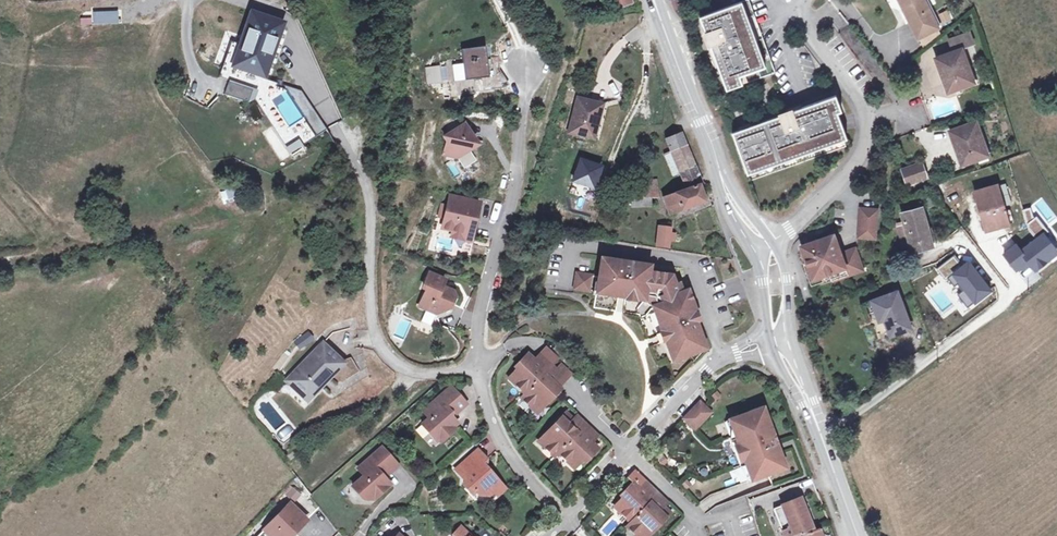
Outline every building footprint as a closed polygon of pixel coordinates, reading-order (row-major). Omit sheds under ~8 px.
[(615,9),(631,3),(630,0),(612,0),(615,9)] [(671,0),(675,11),(682,8),(679,0),(672,0),(671,0)] [(908,19),(917,14),(918,17),(910,22),(918,38),(939,28),(925,0),(899,0),(908,19)] [(742,2),(736,4),(759,69),(766,65),(742,2)] [(736,4),(700,17),(727,90),(743,84),(740,76),(759,69),(736,4)] [(947,9),(938,14),(944,25),(953,20),(947,9)] [(253,14),(235,64),(263,74),(280,24),(253,14)] [(954,52),(936,58),(948,91),(964,85),(962,82),(972,78),(961,49),(974,44),(969,33),(950,40),(954,52)] [(485,46),(461,50),(465,80),(473,79),(484,78),(486,90),(505,88),(507,86),(497,69),(499,66),(498,57),(486,58),(485,46)] [(298,82),(291,79),(288,84),(296,87),(298,82)] [(473,79),(465,80),(466,94),(475,93),(473,79)] [(230,80),(225,93),(253,104),(258,91),(230,80)] [(836,95),(763,123),(777,162),(843,138),(847,136),(838,112),(842,111),(836,95)] [(578,98),(569,132),(591,138),(600,104),(578,98)] [(975,122),(951,131),(962,164),(977,159),(976,155),(986,151),(975,122)] [(763,123),(735,132),(749,173),(777,162),(763,123)] [(465,124),(444,137),(447,142),(444,155),(457,158),(473,148),(475,139),(465,124)] [(272,126),(262,132),(281,162),(291,156),(272,126)] [(686,189),(663,197),(669,215),(705,202),(699,185),(703,184),(681,133),(665,139),(686,189)] [(845,145),(843,138),(749,173),(752,179),(845,145)] [(286,146),(291,154),(304,147),(299,139),(286,146)] [(601,167),(581,160),(574,181),(593,188),(601,167)] [(922,163),(903,170),(908,184),(927,177),(922,163)] [(658,178),(647,179),(647,187),(658,187),(658,178)] [(998,185),(975,192),(982,215),(983,214),(988,229),(1008,223),(998,185)] [(648,190),(632,191),(632,207),(651,206),(651,197),(659,197),(658,187),(647,187),(648,190)] [(450,196),(443,228),(464,233),(466,224),(474,226),(476,215),(474,212),(476,202),(450,196)] [(922,207),(901,214),(912,251),(933,245),(922,207)] [(861,212),(859,236),(875,237),(877,213),(861,212)] [(659,227),(657,246),(669,247),(671,228),(659,227)] [(443,228),(441,236),(464,242),(474,244),(476,235),(464,233),(443,228)] [(1002,255),(1016,273),(1024,272),(1030,267),(1035,273),(1056,256),(1056,250),(1044,232),(1022,249),(1017,243),(1002,255)] [(834,234),(829,235),(836,256),(841,254),(834,234)] [(809,243),(801,246),(806,261),(812,278),(821,275),(823,281),(824,283),(853,273),(855,268),(861,266),(855,249),(841,254),(836,256),(829,235),(817,240),(815,235),(808,237),(809,243)] [(464,242),(441,236),(438,248),(453,251),(454,246),(462,248),(464,242)] [(954,255),(937,269),(946,280),(948,278),(954,287),(958,284),(963,290),(957,295),(968,308),(973,303),(990,290),(972,267),(966,271),(963,267),(954,255)] [(648,273),(649,266),(623,262),(622,269),(617,268),(618,262),(602,259),(597,290),(604,291),(605,296),(606,297),(618,299),(619,294),(632,296),(634,301),(644,302),(645,298),(654,299),(656,306),(652,308),(662,335),(664,334),(667,340),(664,341),(666,348),(669,347),(672,355),(678,353),(680,358),(697,352),(695,347),(703,344),(698,330),(695,322),(689,324),(688,320),(695,313),(686,291),(681,292),(678,285),(674,286),(671,276),(648,273)] [(806,261),(803,263),(811,285),(823,281),(821,275),(812,278),(806,261)] [(430,273),(424,288),(428,289),(424,299),(424,303),(429,305),(427,310),(436,314),(445,310),(448,303),(452,304),(455,296),(453,290),(442,286),(445,279),(430,273)] [(577,274),(575,288),(590,290),(592,276),(577,274)] [(897,291),(872,300),(877,315),(883,313),(885,319),(891,335),(911,328),(897,291)] [(424,299),(420,307),(427,310),(429,305),(424,303),(424,299)] [(445,310),(436,314),(438,318),(451,313),(454,305),(452,304),(448,303),(445,310)] [(307,331),(294,342),(302,351),(315,340),(307,331)] [(323,343),(292,375),(298,381),(292,387),(305,399),(313,391),(315,393),(322,385),(321,384),(327,377),(329,379),(336,372),(334,370),(342,361),(323,343)] [(669,347),(666,348),(671,361),(680,358),(678,353),(672,355),(669,347)] [(521,365),(513,374),(519,379),(515,384),(525,394),(522,397),(531,407),(536,402),(541,408),(560,389),(559,387),(549,378),(556,370),(552,365),(558,359),(546,349),(538,357),(545,364),(538,371),(531,365),(535,361),(528,354),(519,363),(521,365)] [(535,361),(531,365),(538,371),(545,364),(538,357),(535,361)] [(561,365),(556,370),(549,378),(559,387),(571,374),(561,365)] [(513,374),(509,378),(515,384),(519,379),(513,374)] [(292,375),(286,381),(292,387),(298,381),(292,375)] [(322,385),(329,379),(327,377),(321,384),(322,385)] [(429,418),(423,424),(437,441),(457,423),(452,416),(452,413),(457,413),(467,404),(451,386),(424,411),(429,418)] [(684,419),(695,429),(712,412),(700,401),(684,419)] [(536,402),(531,407),(537,413),(541,408),(536,402)] [(762,409),(752,412),(754,417),(764,414),(762,409)] [(752,412),(733,419),(738,435),(735,436),(740,450),(745,463),(748,473),(752,472),(755,479),(784,468),(778,452),(776,453),(773,446),(768,433),(765,425),(768,424),(764,414),(754,417),(752,412)] [(559,452),(576,434),(585,425),(579,419),(570,429),(568,426),(574,420),(566,413),(543,436),(549,442),(545,446),(555,456),(559,452)] [(570,429),(579,419),(577,417),(574,420),(568,426),(570,429)] [(738,435),(733,419),(726,422),(737,451),(740,450),(735,436),(738,435)] [(576,434),(559,452),(569,462),(573,457),(579,463),(587,455),(589,457),(598,448),(591,441),(587,445),(580,439),(590,429),(585,425),(576,434)] [(590,429),(580,439),(587,445),(591,441),(596,435),(590,429)] [(543,436),(539,441),(545,446),(549,442),(543,436)] [(601,449),(608,444),(602,436),(595,441),(601,449)] [(365,475),(353,485),(364,498),(374,499),(390,484),(384,478),(383,476),(384,473),(396,463),(382,447),(359,468),(365,475)] [(477,450),(456,469),(466,481),(464,484),(473,494),(476,491),(480,495),(489,495),(494,491),(501,484),(482,463),(487,460),(477,450)] [(573,457),(569,462),(575,467),(579,463),(573,457)] [(384,473),(383,476),(384,478),(398,465),(396,463),(384,473)] [(748,473),(745,463),(741,464),(748,481),(755,479),(752,472),(748,473)] [(619,503),(625,509),(621,513),(631,522),(627,526),(637,535),(641,532),(645,535),(647,535),(671,512),(663,505),(657,512),(648,504),(658,494),(653,490),(644,500),(637,493),(640,490),(633,483),(625,492),(627,494),(619,503)] [(640,490),(637,493),(644,500),(653,490),(646,483),(640,490)] [(501,484),(494,491),(498,495),(505,489),(501,484)] [(293,488),(286,495),(294,502),(301,495),(293,488)] [(658,494),(648,504),(657,512),(663,505),(666,502),(658,494)] [(773,509),(784,535),(798,535),(813,530),(800,498),(773,509)] [(290,503),(263,531),(269,535),(288,535),(293,531),(295,532),(307,520),(290,503)] [(619,503),(615,507),(621,513),(625,509),(619,503)] [(454,535),(471,535),(462,527),(454,535)]
